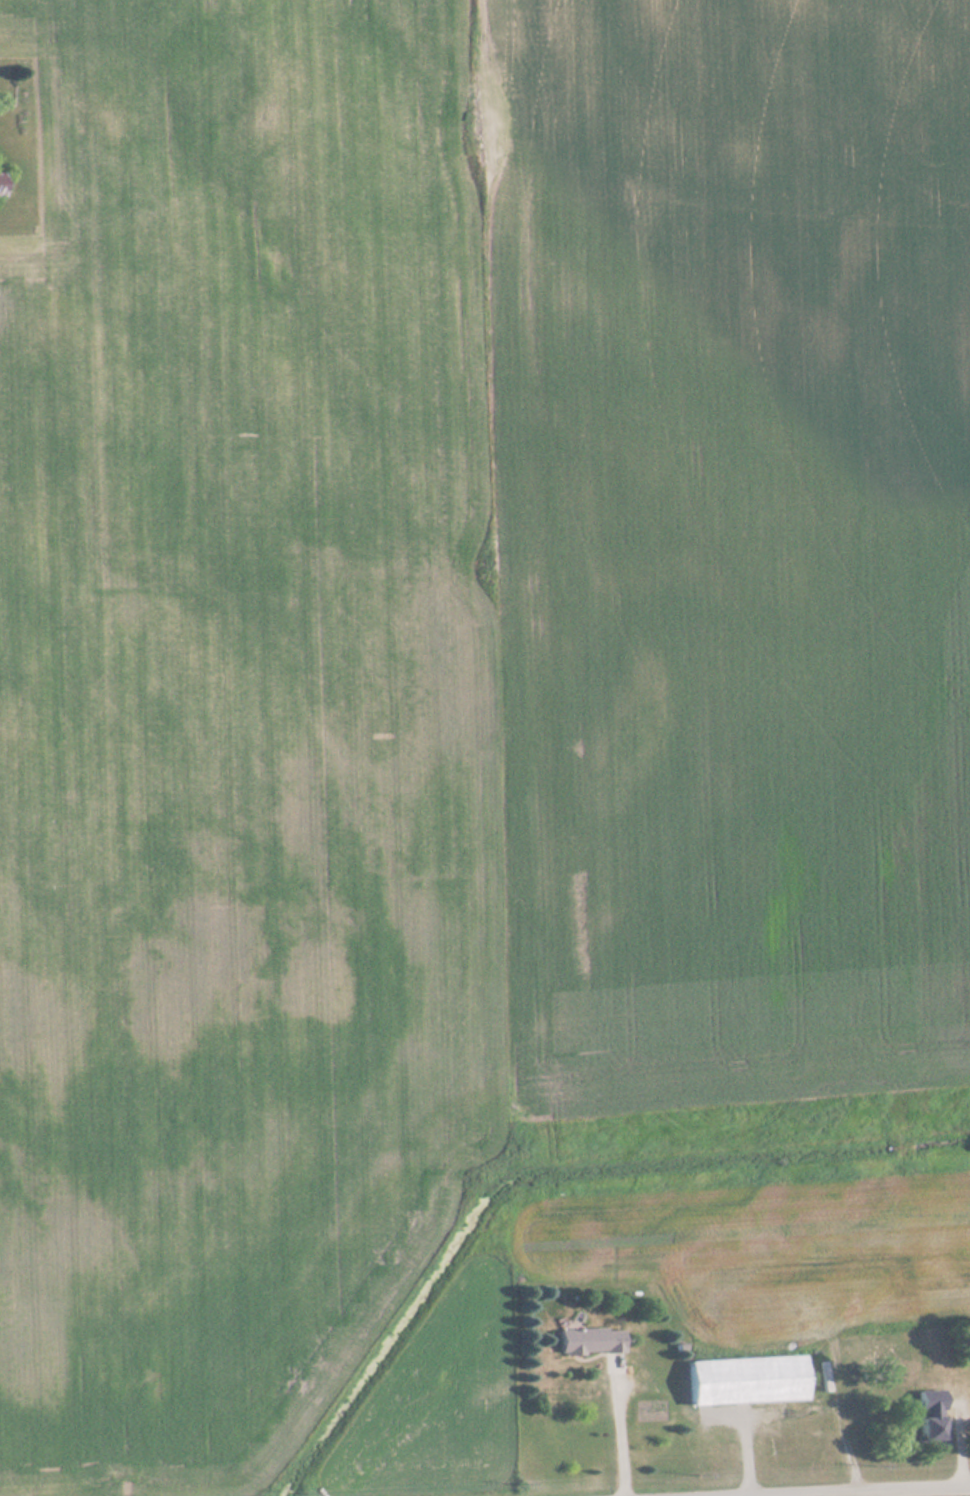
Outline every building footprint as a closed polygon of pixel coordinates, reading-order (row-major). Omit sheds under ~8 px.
[(560,1355),(624,1354),(624,1329),(559,1330),(560,1355)] [(691,1406),(807,1401),(805,1357),(689,1362),(691,1406)] [(944,1445),(943,1391),(917,1391),(918,1446),(944,1445)]
